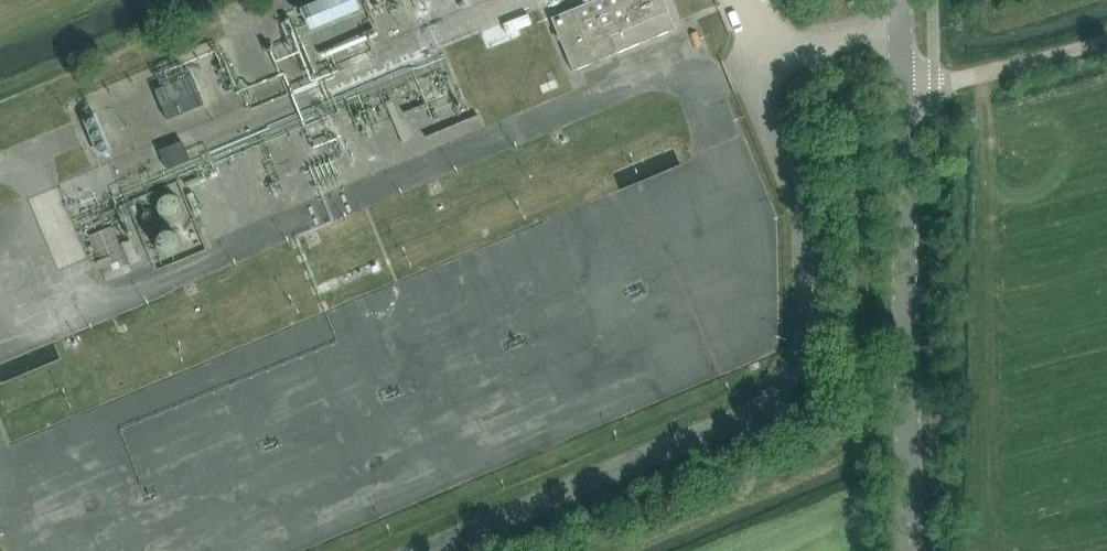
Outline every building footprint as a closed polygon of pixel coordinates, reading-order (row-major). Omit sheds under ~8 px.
[(300,6),(309,29),(360,9),(356,0),(314,0),(300,6)] [(663,0),(594,0),(550,18),(572,71),(675,28),(663,0)] [(204,105),(192,74),(154,89),(167,120),(204,105)] [(167,169),(190,161),(183,142),(160,151),(167,169)] [(120,243),(128,265),(139,260),(131,239),(120,243)]
